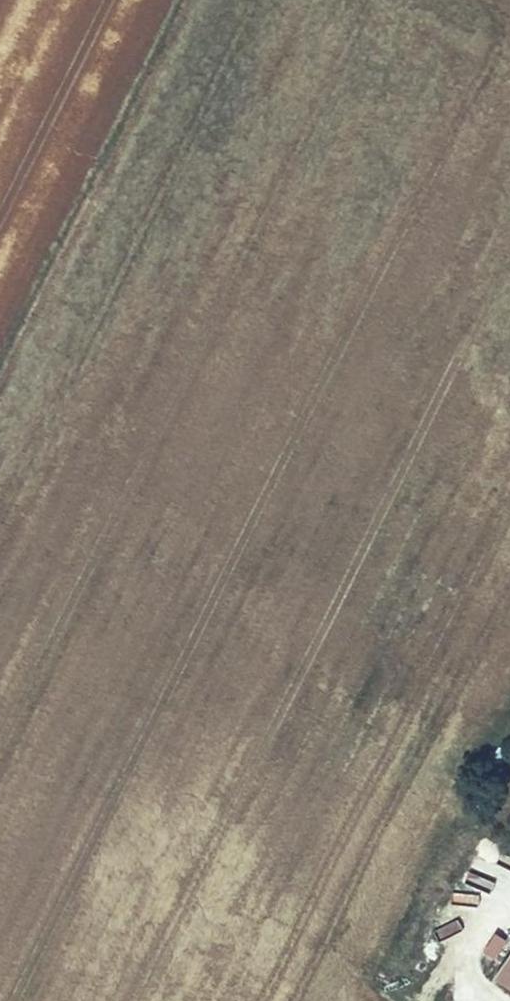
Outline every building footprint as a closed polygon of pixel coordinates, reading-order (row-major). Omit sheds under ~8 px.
[(485,842),(475,865),(498,875),(508,851),(485,842)] [(458,896),(485,900),(490,874),(462,869),(458,896)] [(499,958),(507,937),(492,931),(484,953),(499,958)] [(496,977),(509,987),(509,955),(496,977)]
